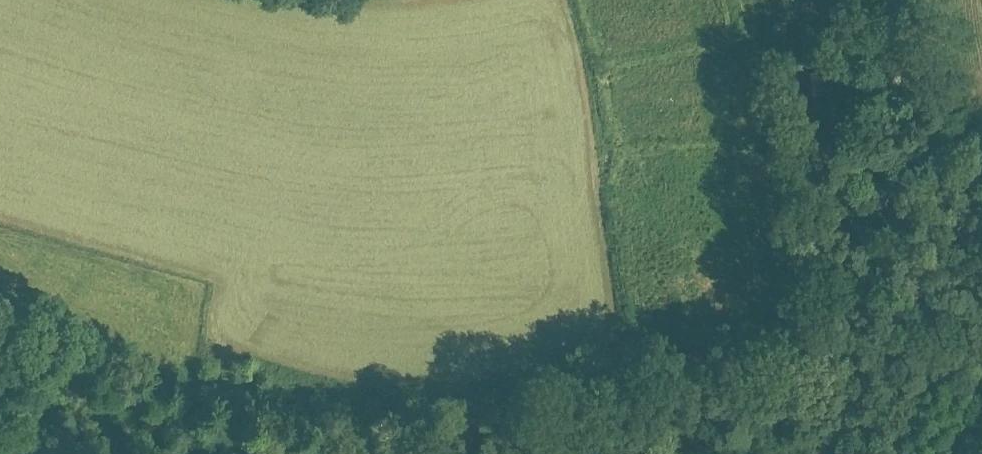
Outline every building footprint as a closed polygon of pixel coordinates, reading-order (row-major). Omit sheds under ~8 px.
[(807,78),(813,106),(860,97),(855,69),(807,78)]
